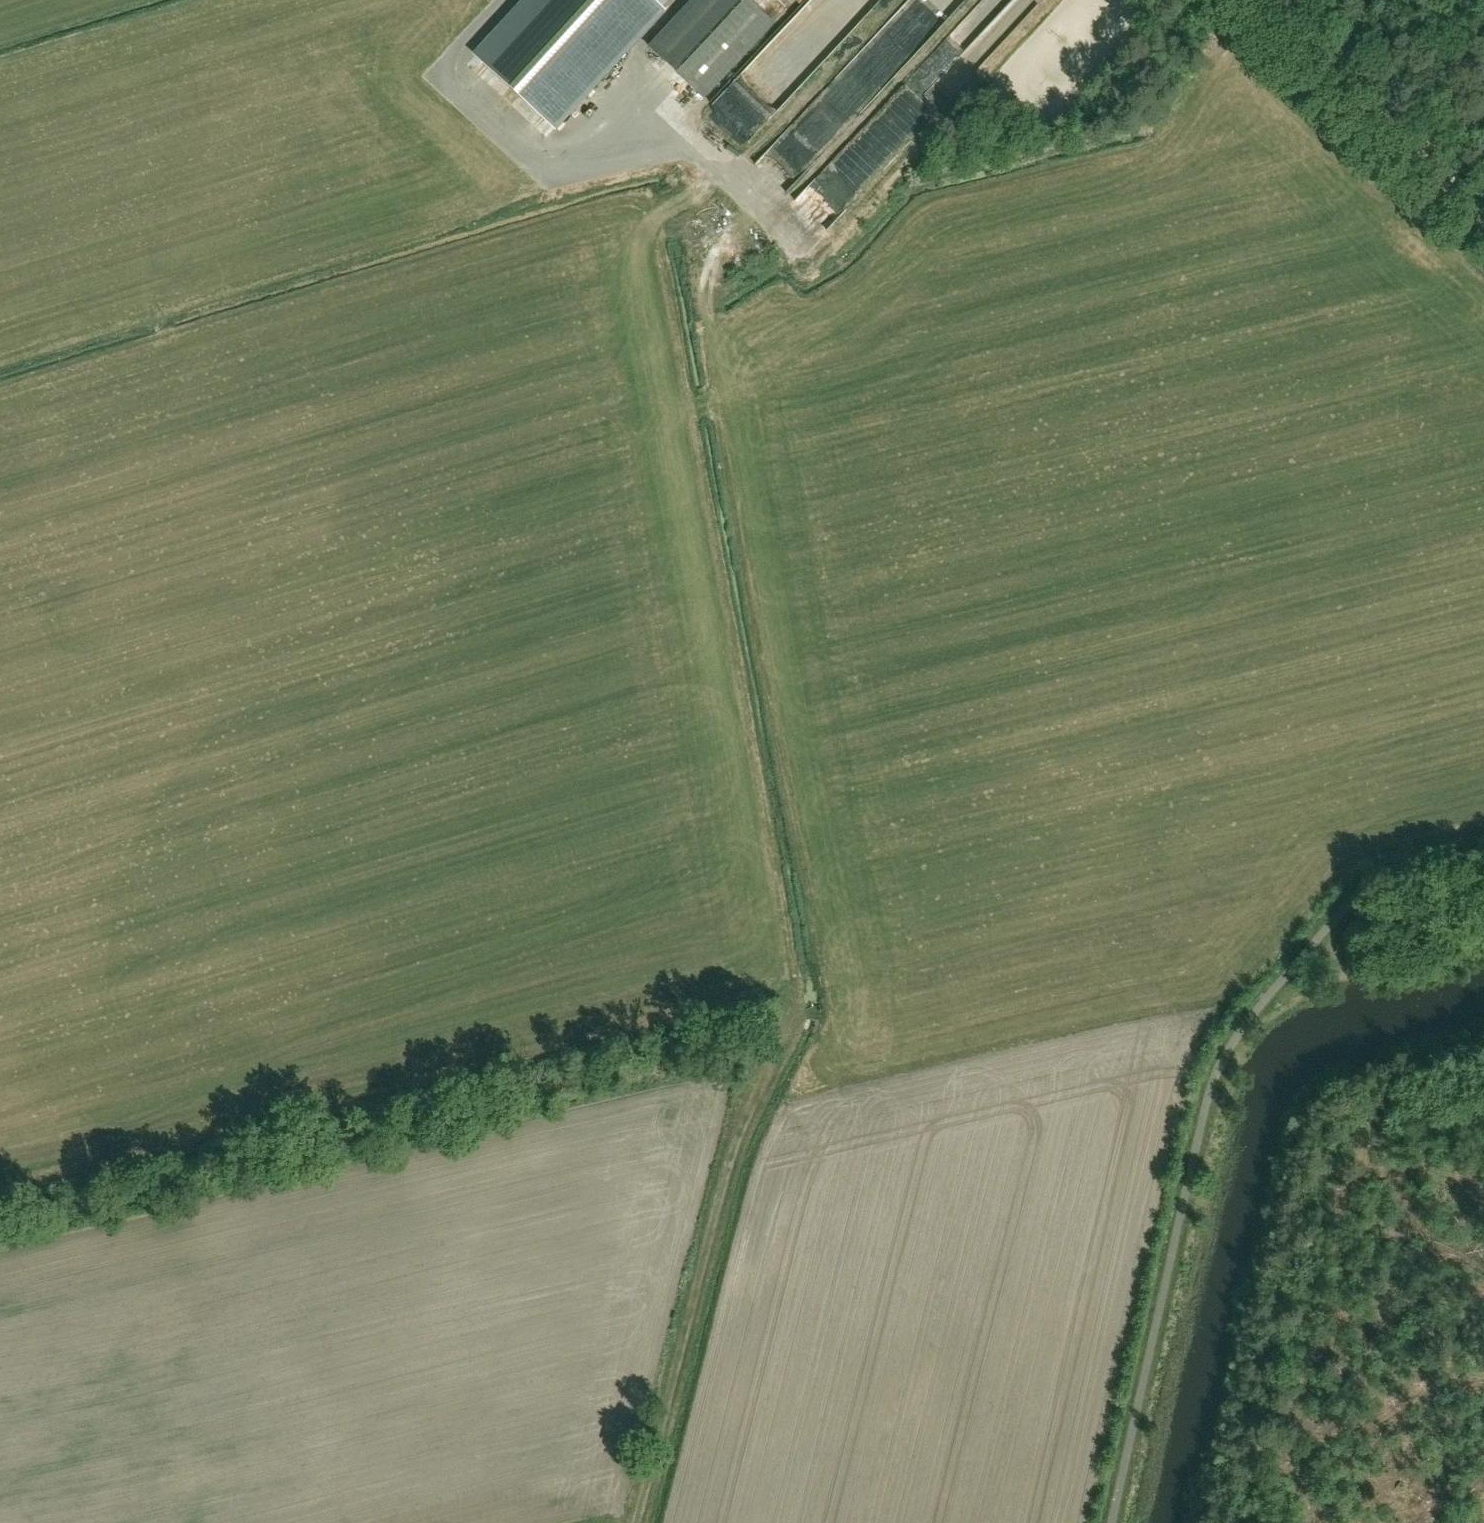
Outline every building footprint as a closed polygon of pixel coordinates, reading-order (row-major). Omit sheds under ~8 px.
[(473,52),(556,130),(665,13),(659,7),(665,0),(522,0),(473,52)] [(706,96),(774,22),(750,0),(692,0),(651,45),(706,96)] [(741,150),(758,123),(741,113),(737,120),(727,114),(715,134),(741,150)]
